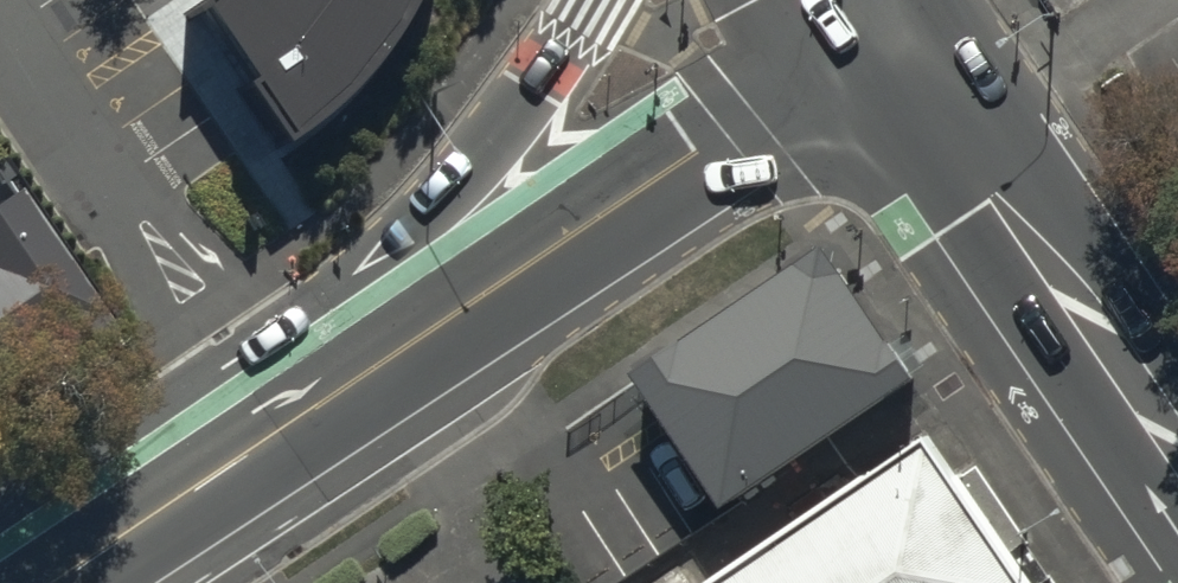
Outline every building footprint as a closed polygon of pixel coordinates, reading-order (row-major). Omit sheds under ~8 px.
[(186,15),(280,143),(330,108),(372,58),(404,0),(206,0),(186,15)] [(0,200),(0,273),(21,305),(78,267),(23,184),(0,200)] [(915,398),(828,267),(647,386),(733,517),(915,398)] [(732,582),(1031,582),(936,445),(732,582)]
